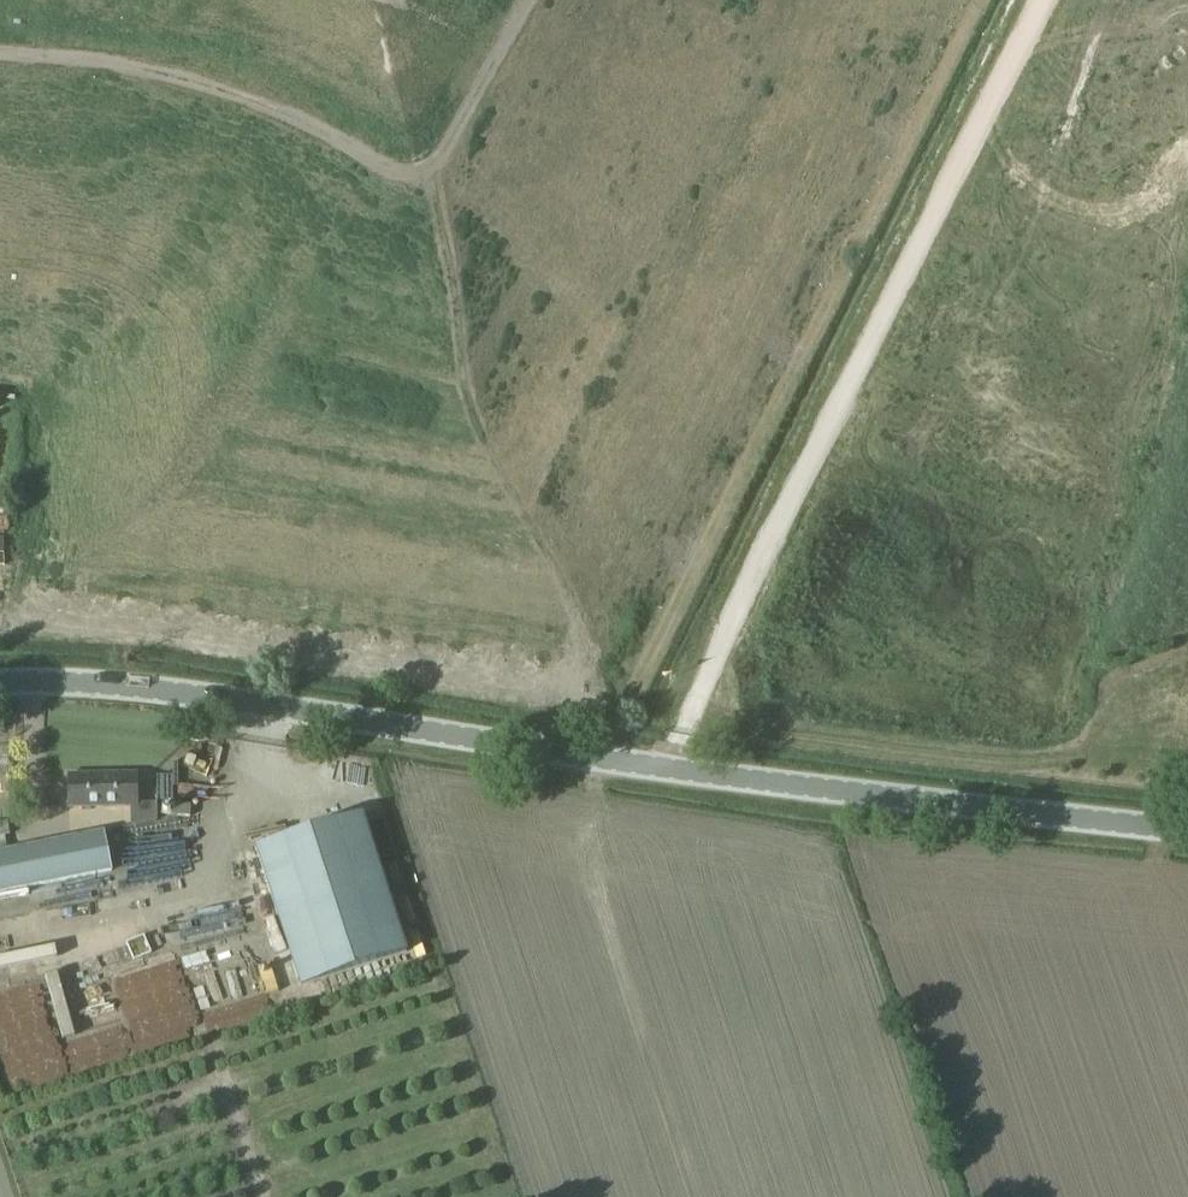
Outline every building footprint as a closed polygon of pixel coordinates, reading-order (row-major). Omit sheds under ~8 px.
[(136,806),(136,774),(70,775),(70,807),(136,806)] [(362,813),(255,847),(298,986),(406,951),(362,813)] [(112,871),(103,830),(0,851),(0,893),(112,871)] [(62,957),(58,942),(0,959),(0,1007),(141,966),(132,936),(62,957)]
